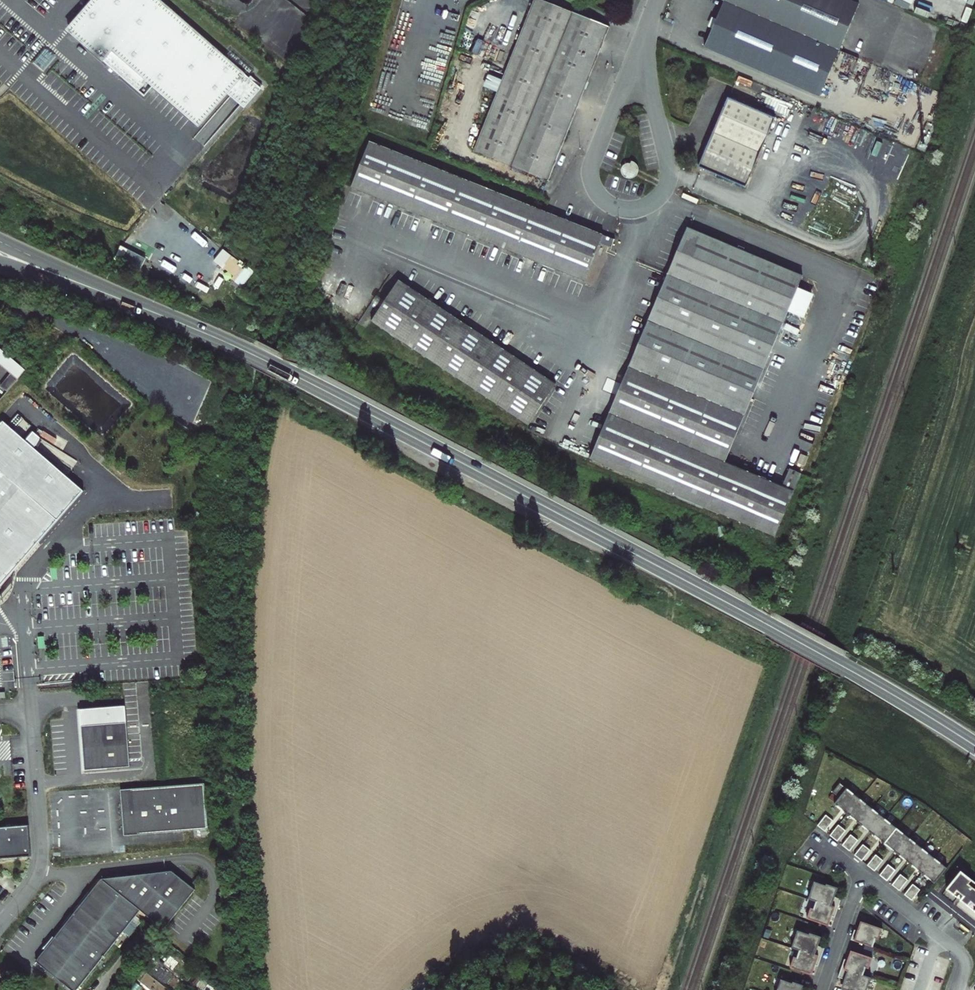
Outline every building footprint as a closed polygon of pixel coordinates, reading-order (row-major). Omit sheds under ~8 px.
[(261,88),(159,0),(93,0),(68,29),(144,96),(153,86),(199,126),(231,89),(247,104),(261,88)] [(542,0),(534,0),(474,151),(548,181),(610,27),(542,0)] [(724,1),(704,47),(820,97),(859,4),(851,0),(724,0),(724,1)] [(775,118),(728,98),(698,167),(745,187),(775,118)] [(351,188),(585,281),(600,243),(611,247),(615,239),(370,141),(351,188)] [(634,163),(632,162),(630,164),(628,164),(625,166),(624,169),(624,172),(625,175),(628,177),(630,177),(633,177),(636,175),(637,172),(637,168),(634,163)] [(687,228),(615,399),(732,444),(802,276),(687,228)] [(127,251),(121,264),(140,272),(145,258),(127,251)] [(370,322),(528,426),(555,384),(398,280),(370,322)] [(22,367),(0,348),(0,360),(17,374),(20,370),(22,367)] [(15,383),(6,375),(0,382),(9,389),(15,383)] [(725,462),(732,444),(615,399),(590,459),(775,537),(801,473),(789,468),(782,486),(725,462)] [(1,421),(0,422),(0,599),(2,598),(1,587),(51,526),(83,489),(35,449),(38,436),(31,431),(24,440),(1,421)] [(818,449),(812,447),(805,467),(811,470),(818,449)] [(129,719),(84,723),(88,767),(133,763),(129,719)] [(208,778),(124,787),(128,832),(212,824),(208,778)] [(835,804),(935,883),(947,868),(841,784),(834,793),(840,798),(835,804)] [(833,821),(826,815),(818,826),(825,831),(833,821)] [(32,857),(32,855),(32,850),(30,826),(0,828),(0,859),(32,857)] [(847,832),(839,826),(831,836),(838,842),(847,832)] [(859,841),(852,836),(843,846),(851,852),(859,841)] [(871,851),(864,845),(856,856),(863,862),(871,851)] [(884,861),(876,855),(868,866),(875,871),(884,861)] [(39,954),(78,985),(144,904),(168,922),(200,881),(176,862),(105,872),(43,949),(39,954)] [(896,871),(889,865),(880,875),(888,881),(896,871)] [(960,871),(946,889),(974,912),(974,882),(960,871)] [(908,881),(901,875),(893,885),(900,891),(908,881)] [(816,901),(838,908),(841,899),(833,896),(837,887),(826,884),(826,885),(814,881),(808,899),(816,902),(816,901)] [(921,890),(913,885),(905,895),(912,901),(921,890)] [(835,917),(838,908),(816,901),(816,902),(814,908),(811,907),(807,919),(829,926),(832,916),(835,917)] [(855,930),(851,940),(873,947),(876,938),(879,939),(883,928),(861,921),(858,931),(855,930)] [(800,950),(821,957),(825,948),(817,945),(820,936),(810,933),(809,934),(798,930),(792,948),(799,950),(800,950)] [(818,966),(821,957),(800,950),(799,950),(797,957),(794,956),(790,967),(812,975),(815,965),(818,966)] [(845,959),(842,968),(863,975),(864,974),(866,968),(869,969),(873,958),(851,950),(848,960),(845,959)] [(842,968),(838,977),(846,980),(843,989),(846,989),(867,989),(871,977),(864,974),(863,975),(842,968)] [(803,985),(793,981),(793,983),(781,979),(777,989),(802,989),(803,985)]
